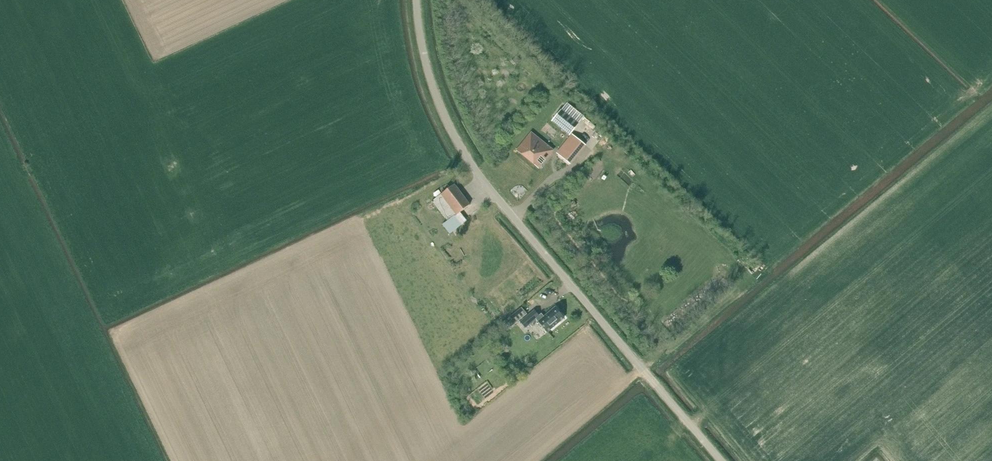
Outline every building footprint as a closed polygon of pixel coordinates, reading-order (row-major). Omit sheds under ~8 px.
[(561,109),(552,121),(569,136),(579,124),(561,109)] [(517,151),(539,168),(552,151),(546,146),(547,145),(531,133),(517,151)] [(572,134),(557,153),(570,165),(586,146),(572,134)] [(433,201),(431,202),(432,203),(434,202),(447,219),(454,228),(463,221),(457,214),(470,204),(454,183),(432,200),(433,201)] [(456,238),(461,234),(456,228),(452,232),(456,238)] [(525,319),(528,316),(522,308),(510,318),(512,320),(507,324),(510,328),(523,317),(525,319)] [(536,319),(539,323),(538,324),(541,326),(542,326),(547,332),(564,318),(555,308),(544,317),(541,314),(539,316),(535,311),(528,316),(525,319),(521,322),(525,328),(536,319)]
